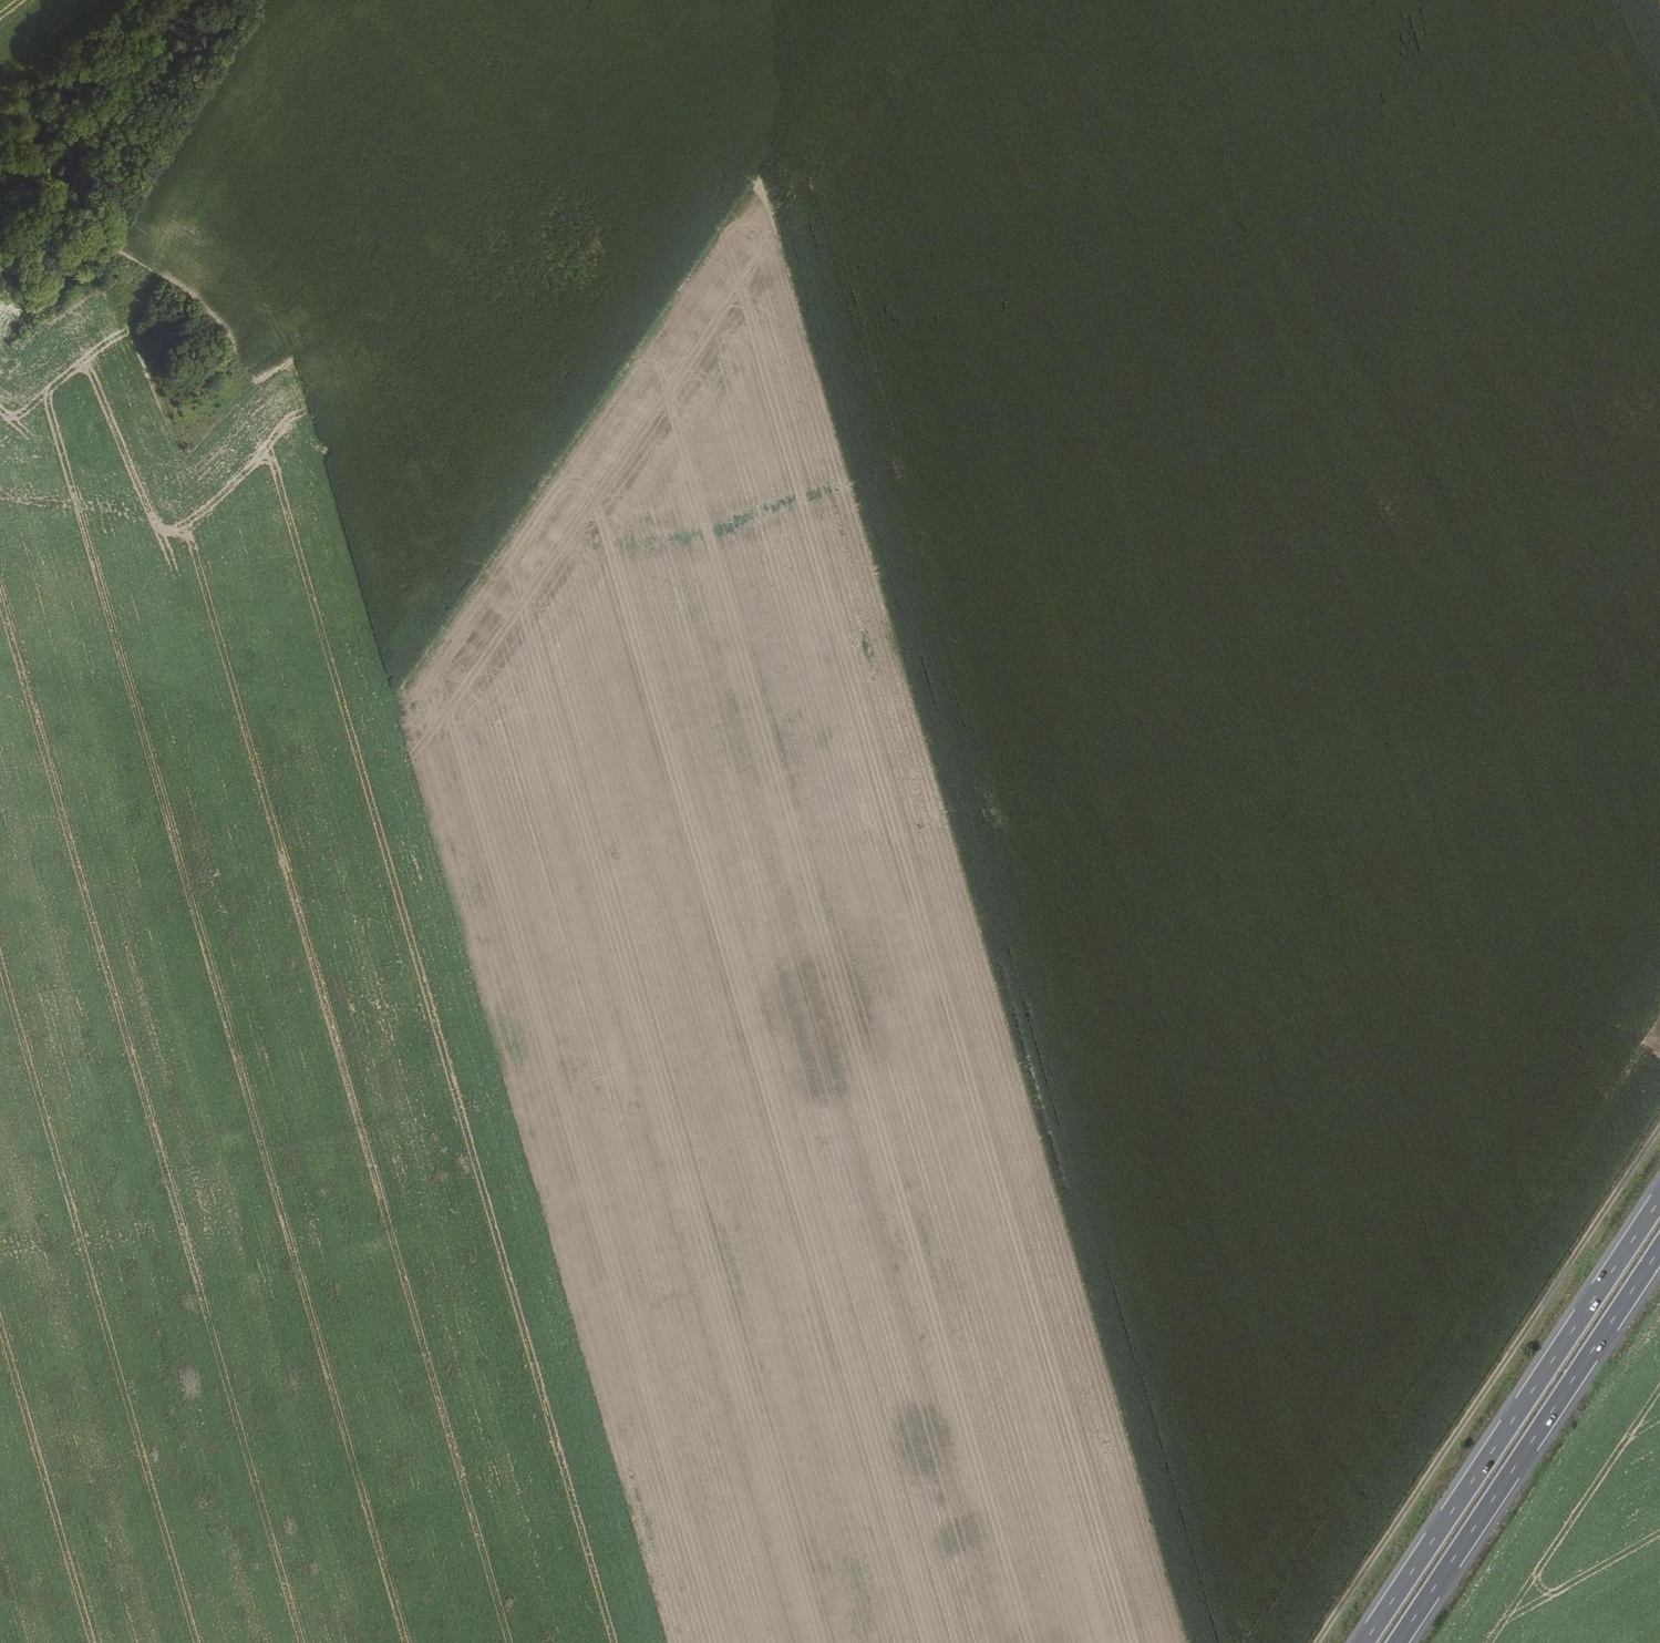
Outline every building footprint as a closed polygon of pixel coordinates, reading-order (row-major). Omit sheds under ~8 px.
[(1659,1268),(1659,1253),(1652,1267),(1658,1271),(1659,1268)]
